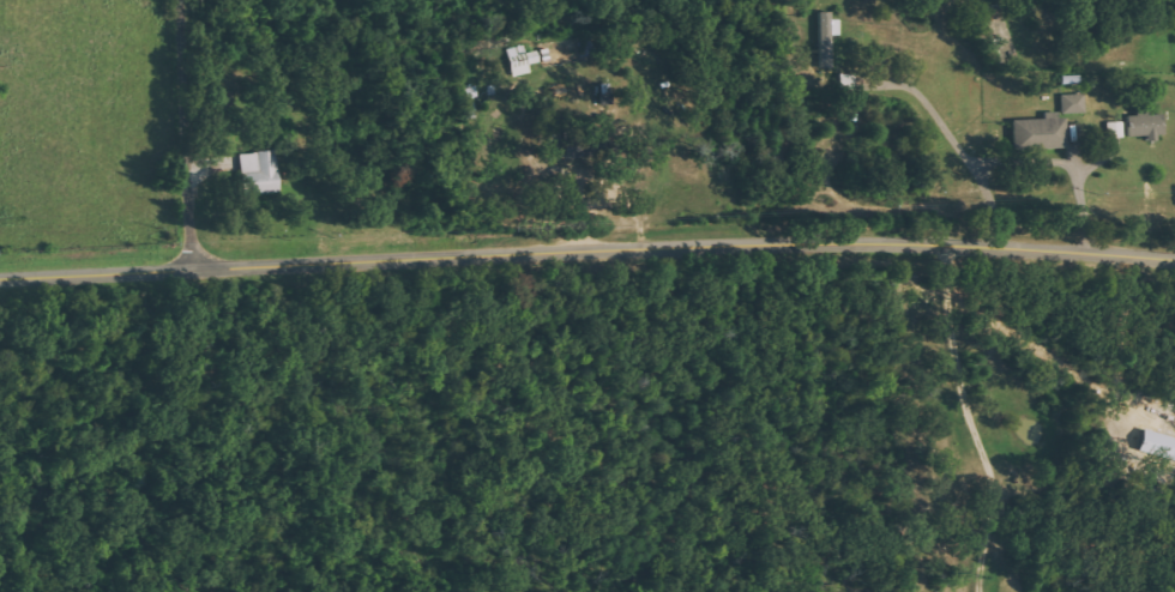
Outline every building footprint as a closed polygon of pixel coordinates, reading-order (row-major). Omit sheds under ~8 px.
[(820,12),(822,68),(836,67),(834,12),(820,12)] [(543,62),(541,50),(528,53),(527,46),(511,49),(515,76),(533,72),(531,64),(543,62)] [(1064,113),(1087,112),(1087,94),(1063,95),(1064,113)] [(1152,137),(1167,136),(1166,114),(1154,114),(1154,108),(1138,108),(1138,116),(1128,116),(1129,136),(1152,135),(1152,137)] [(1068,114),(1047,115),(1047,119),(1015,120),(1016,151),(1069,149),(1068,114)] [(580,136),(579,118),(567,119),(568,158),(593,157),(592,136),(580,136)] [(1125,122),(1110,122),(1110,137),(1126,137),(1125,122)] [(245,194),(282,193),(280,151),(243,152),(245,194)]
